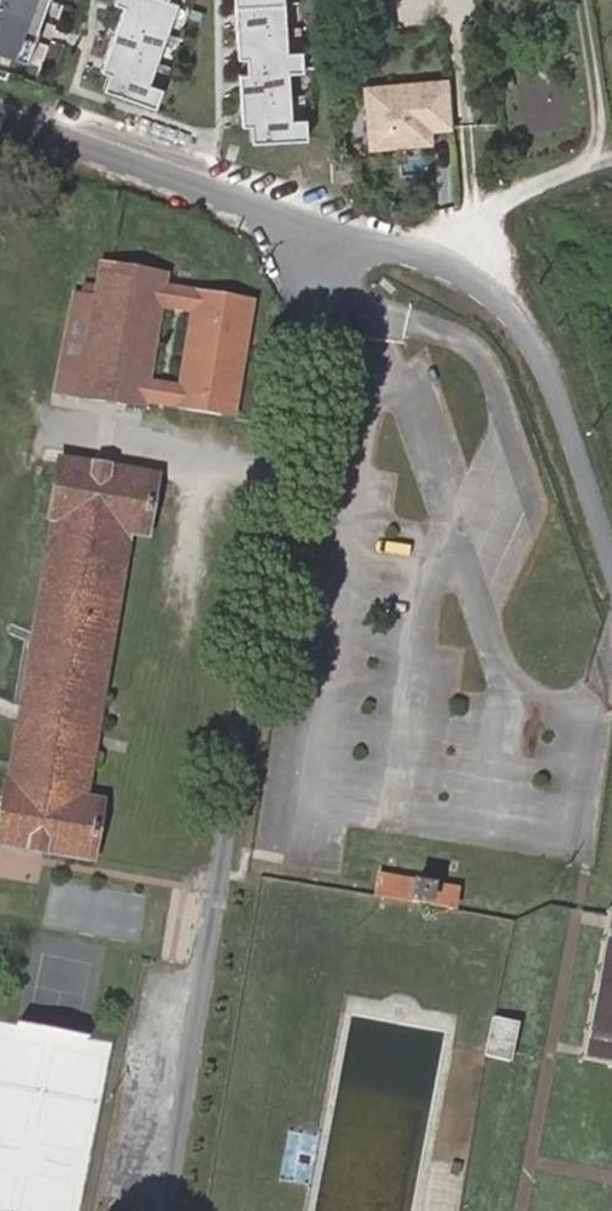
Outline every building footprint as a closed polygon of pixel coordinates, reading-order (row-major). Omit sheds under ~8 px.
[(49,0),(0,0),(0,51),(27,61),(49,0)] [(169,1),(169,0),(116,0),(115,4),(125,8),(101,72),(109,75),(103,89),(155,109),(162,89),(149,84),(179,5),(169,1)] [(303,50),(288,51),(285,0),(236,0),(239,57),(247,57),(248,72),(240,73),(243,125),(251,124),(252,141),(308,138),(307,117),(292,118),(289,71),(304,70),(303,50)] [(507,90),(506,77),(497,78),(497,90),(507,90)] [(433,143),(428,83),(368,89),(373,149),(398,146),(398,143),(408,142),(412,145),(433,143)] [(88,340),(79,395),(143,405),(165,273),(110,264),(104,299),(97,342),(88,340)] [(97,342),(104,299),(74,294),(56,391),(79,395),(88,340),(97,342)] [(0,832),(0,845),(94,861),(103,802),(86,799),(130,536),(146,539),(156,478),(62,461),(51,525),(53,525),(10,783),(8,782),(0,832)] [(379,873),(375,896),(455,910),(459,887),(379,873)] [(611,910),(582,1059),(611,1065),(611,910)] [(115,1037),(0,1015),(0,1192),(65,1204),(64,1210),(69,1210),(81,1210),(115,1037)] [(485,1055),(511,1061),(518,1024),(494,1019),(485,1055)]
